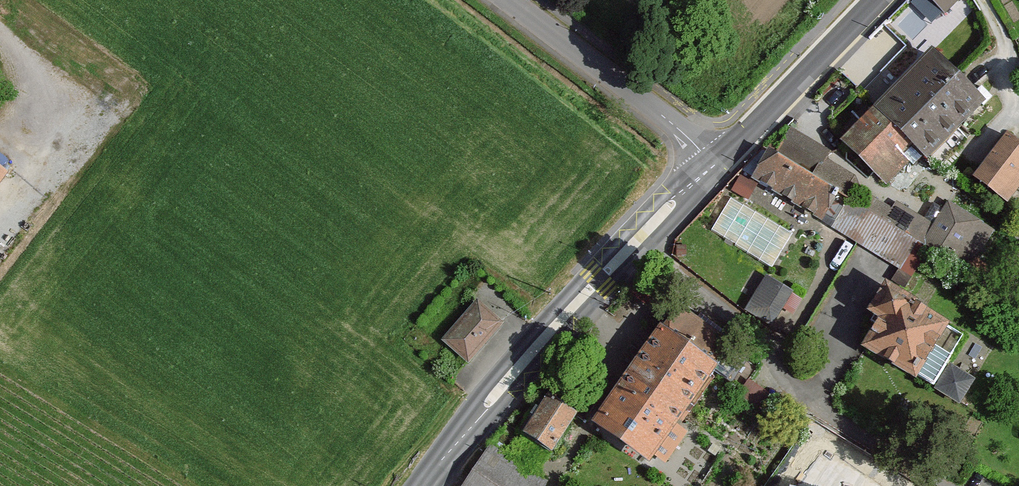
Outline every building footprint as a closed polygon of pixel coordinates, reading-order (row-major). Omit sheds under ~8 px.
[(944,10),(954,0),(934,0),(944,10)] [(933,50),(877,108),(924,154),(932,161),(989,102),(933,50)] [(844,142),(891,188),(924,154),(877,108),(844,142)] [(794,128),(777,154),(816,178),(829,158),(833,152),(794,128)] [(977,179),(1011,204),(1018,193),(1018,140),(1011,134),(977,179)] [(770,150),(753,179),(825,223),(843,194),(816,178),(777,154),(770,150)] [(816,178),(843,194),(855,175),(829,158),(816,178)] [(860,188),(835,229),(904,270),(920,243),(924,245),(937,224),(898,201),(894,209),(860,188)] [(997,231),(950,203),(937,224),(924,245),(971,274),(997,231)] [(768,276),(746,312),(775,329),(797,293),(768,276)] [(960,333),(886,290),(871,314),(882,320),(864,350),(928,388),(960,333)] [(476,300),(443,338),(467,360),(500,322),(476,300)] [(661,326),(591,424),(650,466),(721,368),(718,366),(734,343),(682,306),(665,328),(661,326)] [(968,379),(948,367),(935,388),(956,400),(968,379)] [(523,435),(554,454),(577,416),(547,397),(523,435)] [(465,485),(546,485),(548,483),(492,446),(465,485)]
